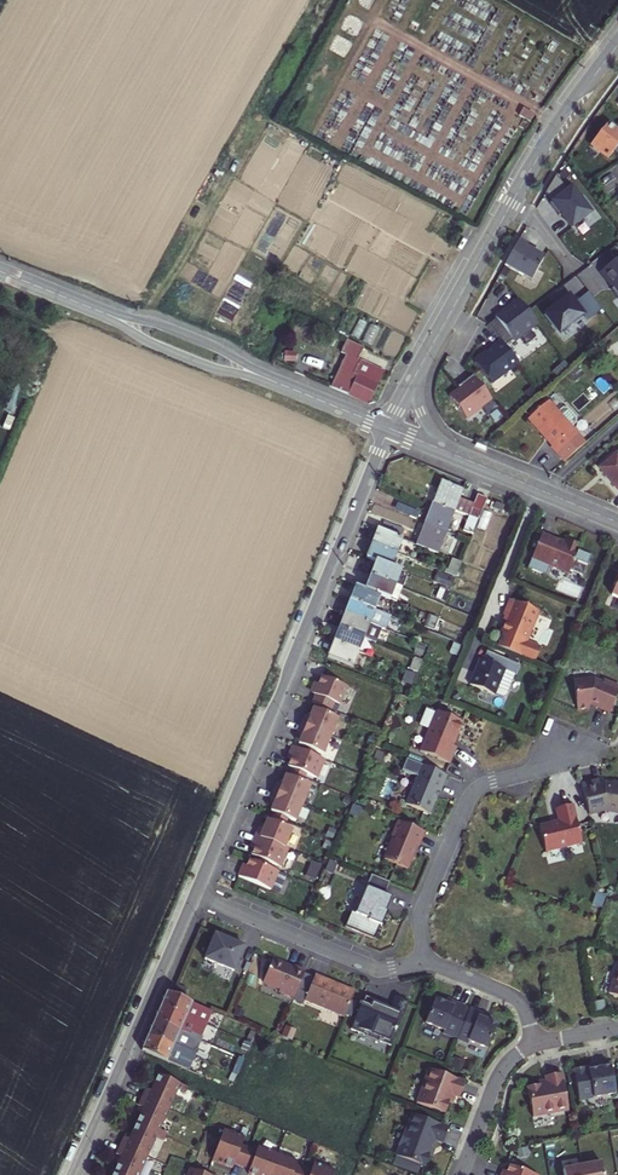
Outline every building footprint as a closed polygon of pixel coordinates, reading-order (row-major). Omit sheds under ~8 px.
[(617,148),(617,124),(608,116),(590,137),(608,151),(613,144),(617,148)] [(576,190),(565,175),(554,192),(560,201),(558,203),(568,215),(570,213),(580,227),(600,212),(588,197),(590,196),(582,185),(576,190)] [(536,245),(527,239),(514,264),(541,279),(552,258),(535,248),(536,245)] [(560,307),(552,314),(564,330),(570,330),(591,315),(576,295),(568,301),(567,300),(559,306),(560,307)] [(545,326),(527,302),(502,320),(503,322),(496,328),(512,349),(519,343),(520,345),(527,340),(533,348),(542,341),(536,333),(545,326)] [(473,359),(492,384),(519,363),(500,339),(473,359)] [(346,394),(366,403),(381,370),(358,360),(356,364),(352,362),(354,359),(355,359),(361,347),(344,340),(339,352),(344,355),(328,387),(346,394)] [(505,413),(479,380),(470,387),(472,390),(466,394),(456,401),(473,424),(488,412),(494,421),(505,413)] [(539,431),(542,429),(554,442),(550,445),(563,460),(584,441),(570,424),(557,410),(547,399),(527,417),(539,431)] [(561,406),(557,410),(570,424),(574,420),(575,416),(566,406),(561,406)] [(597,467),(617,492),(617,448),(597,467)] [(448,486),(439,508),(461,516),(476,522),(487,526),(496,504),(480,498),(474,513),(464,509),(470,494),(448,486)] [(439,508),(431,530),(452,538),(461,516),(439,508)] [(510,510),(504,508),(501,515),(507,517),(510,510)] [(412,511),(408,521),(425,527),(428,517),(412,511)] [(481,541),(487,526),(476,522),(471,537),(481,541)] [(390,527),(386,536),(409,544),(413,535),(390,527)] [(431,530),(423,549),(444,558),(452,538),(431,530)] [(541,534),(532,558),(529,569),(547,575),(551,565),(570,572),(571,569),(584,574),(591,555),(578,550),(580,545),(566,539),(565,542),(541,534)] [(384,535),(378,551),(407,562),(413,546),(409,544),(386,536),(384,535)] [(373,564),(381,567),(402,575),(407,562),(378,551),(373,564)] [(463,564),(457,580),(465,583),(471,568),(463,564)] [(381,567),(375,582),(404,592),(409,577),(402,575),(381,567)] [(416,579),(409,577),(404,592),(411,595),(416,579)] [(375,582),(370,595),(391,603),(400,606),(404,592),(375,582)] [(460,596),(447,591),(444,601),(456,606),(460,596)] [(363,592),(358,606),(386,616),(391,603),(370,595),(363,592)] [(542,646),(528,640),(540,610),(510,599),(504,615),(508,617),(502,632),(505,633),(499,647),(536,661),(542,646)] [(358,606),(351,622),(388,636),(392,637),(398,621),(386,616),(358,606)] [(448,625),(437,621),(434,630),(445,634),(448,625)] [(351,622),(346,635),(375,645),(384,648),(388,636),(351,622)] [(346,635),(341,649),(369,660),(378,663),(384,648),(375,645),(346,635)] [(341,649),(336,663),(364,673),(369,660),(341,649)] [(484,660),(479,658),(468,684),(493,694),(493,692),(503,668),(514,673),(517,664),(487,652),(484,660)] [(434,656),(426,654),(425,660),(432,663),(434,656)] [(433,666),(425,663),(420,676),(428,679),(433,666)] [(514,673),(503,668),(493,692),(501,695),(505,694),(514,673)] [(347,686),(322,676),(314,694),(316,695),(313,703),(331,710),(334,702),(340,704),(347,686)] [(415,677),(410,690),(422,694),(427,681),(415,677)] [(576,709),(588,708),(588,704),(589,704),(595,706),(595,707),(608,713),(617,691),(617,686),(603,680),(602,683),(593,679),(573,681),(576,709)] [(306,715),(302,724),(330,735),(338,718),(314,708),(310,717),(306,715)] [(426,727),(436,732),(443,715),(433,711),(426,727)] [(473,726),(443,714),(443,715),(436,732),(427,754),(456,766),(473,726)] [(330,735),(302,724),(299,732),(303,734),(299,743),(323,753),(330,735)] [(326,759),(293,746),(289,754),(293,756),(289,765),(318,778),(326,759)] [(455,778),(416,762),(411,774),(425,779),(414,807),(437,817),(447,793),(448,794),(455,778)] [(278,782),(275,790),(303,802),(310,784),(286,774),(283,784),(278,782)] [(598,815),(616,810),(617,813),(617,814),(617,786),(613,784),(608,785),(607,781),(590,786),(598,815)] [(303,802),(275,790),(271,799),(276,801),(272,810),(296,820),(303,802)] [(589,845),(579,807),(566,811),(569,823),(550,828),(556,853),(589,845)] [(260,826),(257,834),(286,846),(293,828),(268,818),(264,827),(260,826)] [(432,834),(407,823),(400,840),(401,840),(393,862),(416,872),(417,871),(416,871),(420,862),(418,857),(423,854),(425,848),(426,849),(432,834)] [(282,865),(289,847),(286,846),(257,834),(253,842),(256,844),(252,853),(282,865)] [(243,866),(240,874),(272,888),(280,870),(251,857),(247,867),(243,866)] [(316,877),(322,863),(313,860),(308,874),(316,877)] [(397,885),(378,877),(362,915),(360,914),(354,929),(383,941),(389,928),(395,913),(400,899),(393,896),(397,885)] [(215,930),(204,955),(234,967),(245,942),(215,930)] [(287,992),(301,999),(312,974),(313,971),(303,967),(302,969),(281,960),(271,983),(288,990),(287,992)] [(310,1007),(312,1001),(322,978),(312,974),(301,999),(300,1003),(310,1007)] [(363,992),(323,975),(322,978),(312,1001),(353,1018),(363,992)] [(166,988),(160,1003),(211,1025),(218,1010),(166,988)] [(391,1004),(373,996),(359,1030),(376,1037),(377,1033),(389,1038),(387,1042),(400,1047),(418,1004),(405,998),(399,1011),(390,1007),(391,1004)] [(452,1033),(462,1037),(475,1006),(462,1001),(461,1005),(455,1003),(445,998),(434,1022),(453,1030),(452,1033)] [(160,1003),(154,1017),(205,1039),(211,1025),(160,1003)] [(492,1014),(480,1008),(466,1039),(476,1044),(478,1040),(496,1049),(506,1025),(496,1021),(490,1018),(492,1014)] [(154,1017),(147,1033),(197,1056),(205,1039),(154,1017)] [(147,1033),(141,1048),(191,1070),(197,1056),(147,1033)] [(617,1093),(617,1066),(617,1062),(598,1065),(599,1068),(592,1069),(592,1066),(580,1069),(586,1099),(617,1093)] [(475,1078),(439,1065),(433,1082),(426,1099),(455,1110),(459,1098),(460,1099),(463,1091),(465,1092),(469,1093),(475,1078)] [(541,1114),(576,1108),(569,1070),(553,1073),(554,1078),(554,1079),(547,1081),(547,1082),(535,1085),(541,1114)] [(157,1072),(150,1089),(144,1087),(136,1105),(142,1107),(126,1141),(121,1138),(112,1157),(118,1159),(110,1174),(137,1174),(154,1137),(159,1140),(162,1132),(157,1130),(177,1087),(184,1090),(187,1086),(157,1072)] [(451,1139),(457,1123),(420,1110),(414,1128),(413,1128),(408,1142),(409,1142),(405,1152),(430,1161),(434,1162),(438,1150),(440,1144),(443,1136),(451,1139)] [(216,1157),(221,1160),(219,1165),(234,1170),(236,1166),(252,1172),(250,1174),(339,1174),(341,1172),(319,1164),(316,1172),(300,1166),(301,1163),(261,1148),(260,1152),(245,1146),(248,1138),(227,1130),(216,1157)] [(430,1161),(405,1152),(402,1161),(427,1170),(430,1161)] [(588,1174),(608,1174),(605,1164),(586,1167),(588,1174)]
